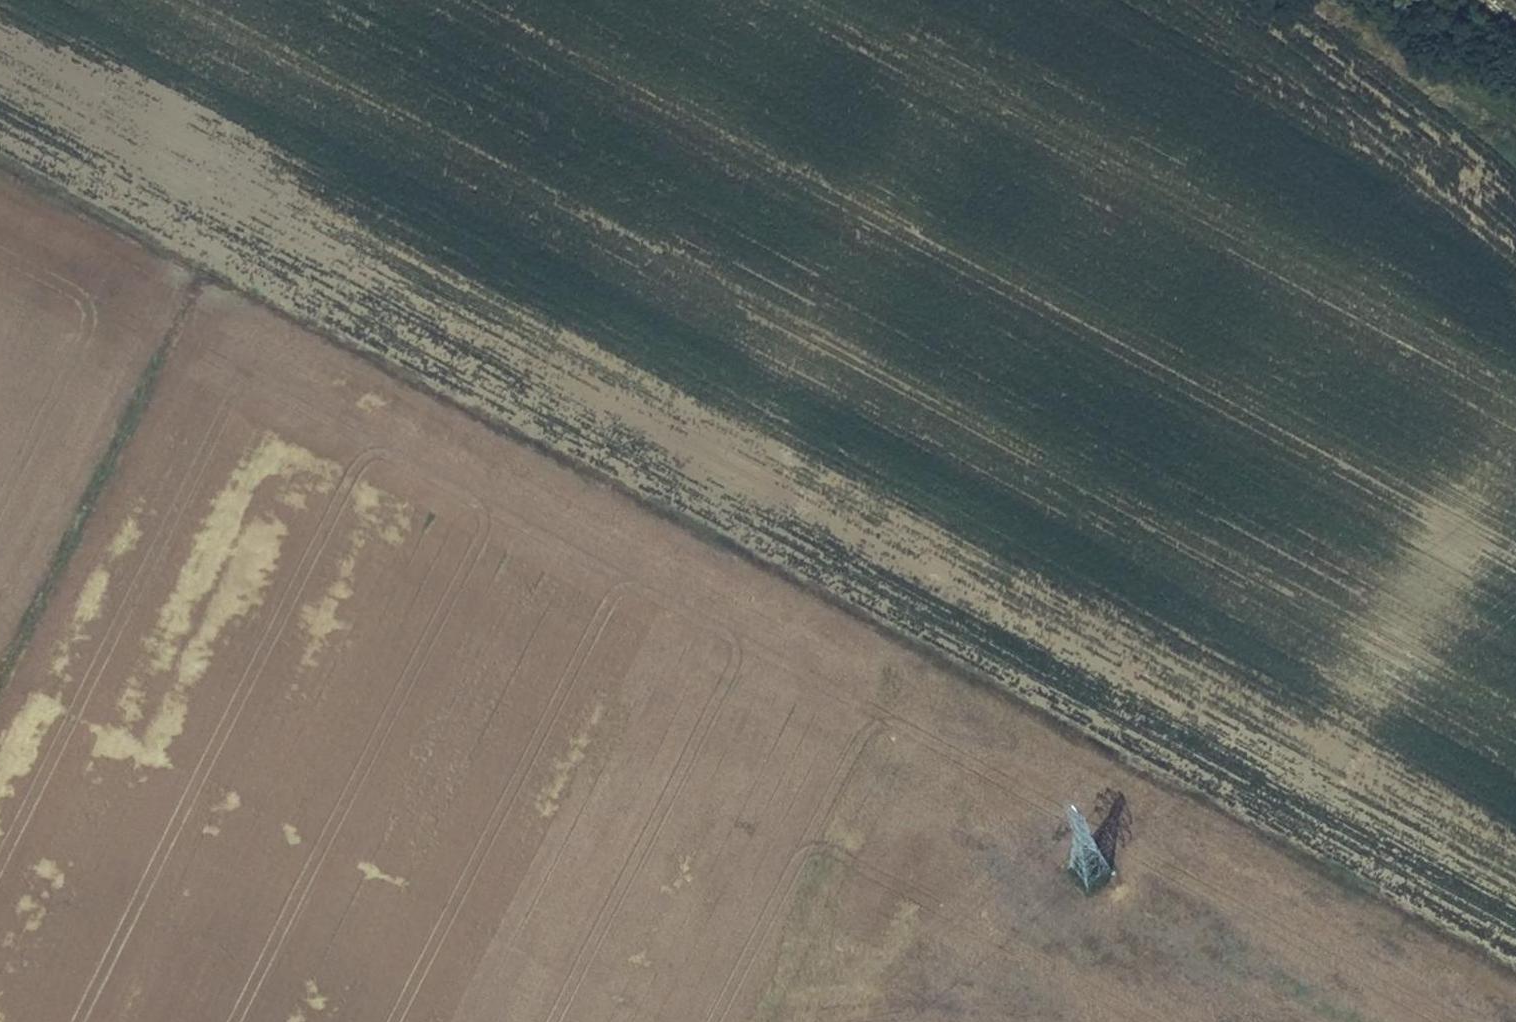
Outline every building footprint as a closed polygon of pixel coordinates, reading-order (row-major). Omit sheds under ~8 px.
[(1088,894),(1114,874),(1093,847),(1067,867),(1088,894)]
